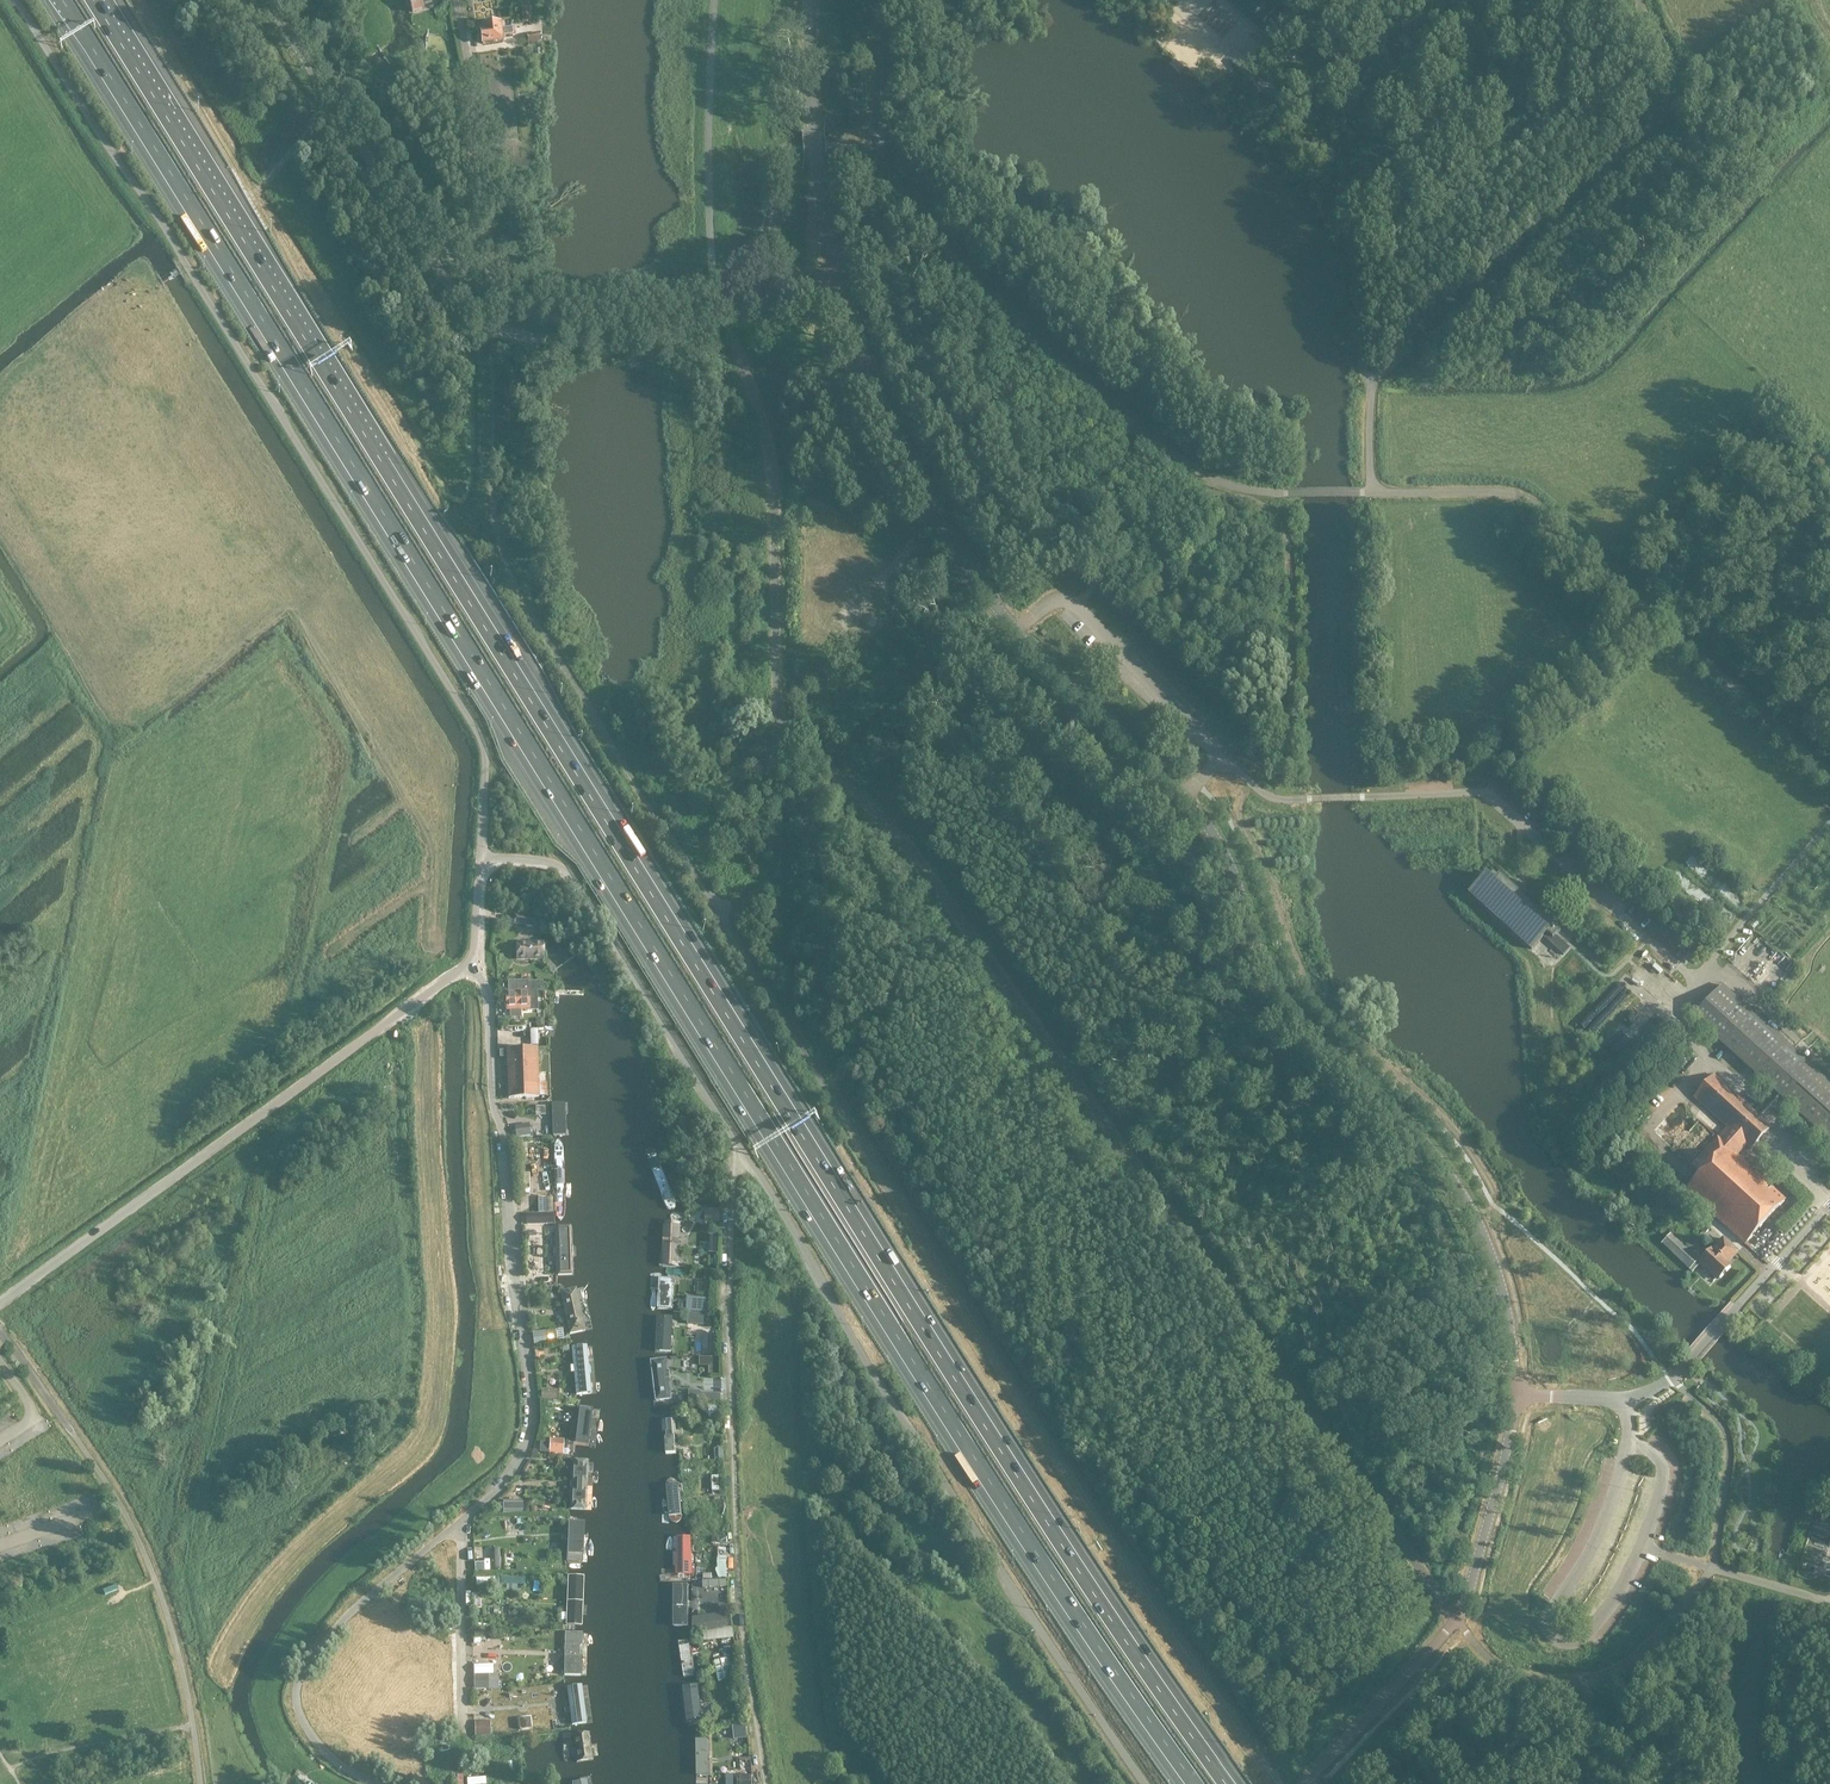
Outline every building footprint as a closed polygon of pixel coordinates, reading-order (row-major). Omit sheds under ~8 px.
[(410,6),(411,12),(423,9),(421,0),(408,0),(410,6)] [(522,24),(530,23),(529,4),(521,4),(522,24)] [(499,24),(482,27),(483,32),(481,32),(482,44),(501,41),(501,36),(504,36),(512,35),(511,28),(503,29),(500,29),(499,24)] [(539,33),(526,35),(527,43),(539,42),(539,33)] [(388,63),(392,70),(394,69),(390,62),(385,55),(381,48),(379,49),(384,56),(383,58),(386,63),(388,63)] [(530,104),(528,97),(520,98),(521,105),(530,104)] [(1486,876),(1470,893),(1532,950),(1546,934),(1552,939),(1560,930),(1499,875),(1493,882),(1486,876)] [(516,913),(515,924),(535,927),(537,917),(516,913)] [(1559,939),(1558,938),(1552,945),(1563,955),(1569,948),(1559,939)] [(544,957),(545,946),(515,944),(514,955),(544,957)] [(507,1003),(506,1004),(506,1008),(507,1009),(507,1011),(511,1011),(511,1017),(521,1017),(521,1010),(529,1010),(529,991),(528,991),(528,981),(509,982),(509,992),(507,992),(507,1003)] [(1815,1129),(1829,1142),(1829,1083),(1722,985),(1692,1017),(1815,1129)] [(538,1048),(507,1049),(507,1050),(508,1057),(509,1098),(539,1097),(539,1095),(539,1082),(538,1048)] [(1686,1190),(1745,1244),(1785,1200),(1737,1155),(1746,1145),(1751,1149),(1771,1127),(1714,1075),(1694,1097),(1727,1127),(1691,1166),(1701,1174),(1686,1190)] [(547,1082),(539,1082),(539,1095),(547,1095),(547,1082)] [(565,1098),(554,1098),(554,1133),(566,1133),(565,1098)] [(1789,1119),(1793,1123),(1797,1119),(1793,1115),(1789,1119)] [(529,1126),(515,1128),(516,1137),(531,1135),(529,1126)] [(563,1139),(559,1136),(556,1139),(555,1144),(555,1153),(555,1182),(557,1215),(560,1220),(563,1220),(565,1215),(565,1182),(565,1153),(565,1144),(563,1139)] [(519,1144),(520,1159),(527,1158),(526,1143),(519,1144)] [(645,1154),(644,1159),(665,1210),(669,1213),(674,1213),(678,1208),(677,1204),(656,1155),(653,1151),(649,1151),(645,1154)] [(552,1197),(538,1198),(538,1212),(552,1212),(552,1197)] [(705,1225),(719,1224),(719,1210),(705,1210),(705,1225)] [(546,1224),(546,1214),(527,1214),(527,1224),(546,1224)] [(680,1228),(663,1228),(661,1269),(678,1270),(680,1228)] [(568,1231),(556,1231),(557,1277),(570,1277),(568,1231)] [(1689,1270),(1698,1260),(1670,1234),(1661,1243),(1689,1270)] [(1731,1264),(1728,1261),(1737,1252),(1722,1238),(1700,1263),(1717,1279),(1731,1264)] [(555,1259),(544,1259),(545,1271),(555,1271),(555,1259)] [(674,1279),(658,1279),(656,1312),(671,1313),(674,1279)] [(577,1284),(562,1287),(569,1333),(587,1330),(577,1284)] [(688,1302),(688,1312),(696,1313),(709,1313),(710,1301),(699,1301),(699,1303),(695,1303),(688,1302)] [(672,1319),(656,1318),(654,1354),(670,1355),(672,1319)] [(533,1346),(546,1345),(544,1332),(532,1333),(533,1346)] [(716,1336),(711,1336),(703,1335),(703,1355),(716,1355),(716,1336)] [(587,1347),(570,1349),(575,1397),(591,1396),(587,1347)] [(709,1365),(709,1371),(717,1371),(718,1356),(700,1355),(700,1365),(709,1365)] [(667,1361),(649,1362),(654,1407),(671,1406),(667,1361)] [(542,1398),(558,1397),(558,1388),(542,1389),(542,1398)] [(699,1391),(689,1391),(688,1402),(720,1402),(720,1394),(701,1394),(699,1391)] [(709,1418),(719,1417),(718,1403),(709,1403),(709,1418)] [(574,1445),(595,1447),(599,1419),(593,1418),(594,1411),(579,1409),(574,1445)] [(675,1421),(663,1422),(665,1456),(677,1456),(675,1421)] [(540,1441),(539,1452),(549,1453),(549,1454),(563,1455),(564,1439),(550,1439),(549,1441),(540,1441)] [(593,1464),(571,1463),(569,1511),(592,1512),(593,1464)] [(674,1480),(670,1480),(667,1483),(666,1487),(669,1522),(673,1526),(675,1526),(680,1525),(682,1520),(680,1486),(677,1482),(674,1480)] [(503,1501),(503,1504),(503,1514),(522,1514),(522,1501),(503,1501)] [(582,1526),(569,1525),(566,1570),(580,1570),(582,1526)] [(691,1539),(675,1540),(675,1578),(691,1578),(691,1539)] [(726,1557),(717,1557),(718,1578),(719,1578),(726,1578),(726,1557)] [(583,1578),(566,1578),(565,1627),(582,1628),(583,1578)] [(726,1579),(703,1580),(703,1587),(726,1586),(726,1579)] [(677,1589),(675,1628),(691,1629),(692,1589),(677,1589)] [(694,1617),(693,1632),(729,1627),(726,1612),(694,1617)] [(588,1635),(565,1634),(564,1678),(587,1679),(588,1635)] [(728,1659),(726,1660),(715,1663),(717,1670),(716,1670),(719,1681),(733,1678),(730,1666),(728,1659)] [(498,1674),(474,1675),(474,1689),(498,1688),(498,1674)] [(578,1687),(566,1689),(571,1729),(583,1728),(578,1687)] [(698,1689),(682,1691),(686,1728),(702,1727),(698,1689)] [(529,1718),(518,1719),(520,1729),(531,1728),(529,1718)] [(475,1722),(475,1736),(490,1735),(489,1721),(475,1722)] [(734,1738),(748,1738),(747,1724),(734,1725),(734,1738)] [(590,1734),(569,1737),(573,1768),(594,1765),(590,1734)] [(708,1735),(695,1736),(696,1773),(710,1772),(708,1735)] [(738,1776),(738,1783),(752,1783),(753,1776),(738,1776)]
